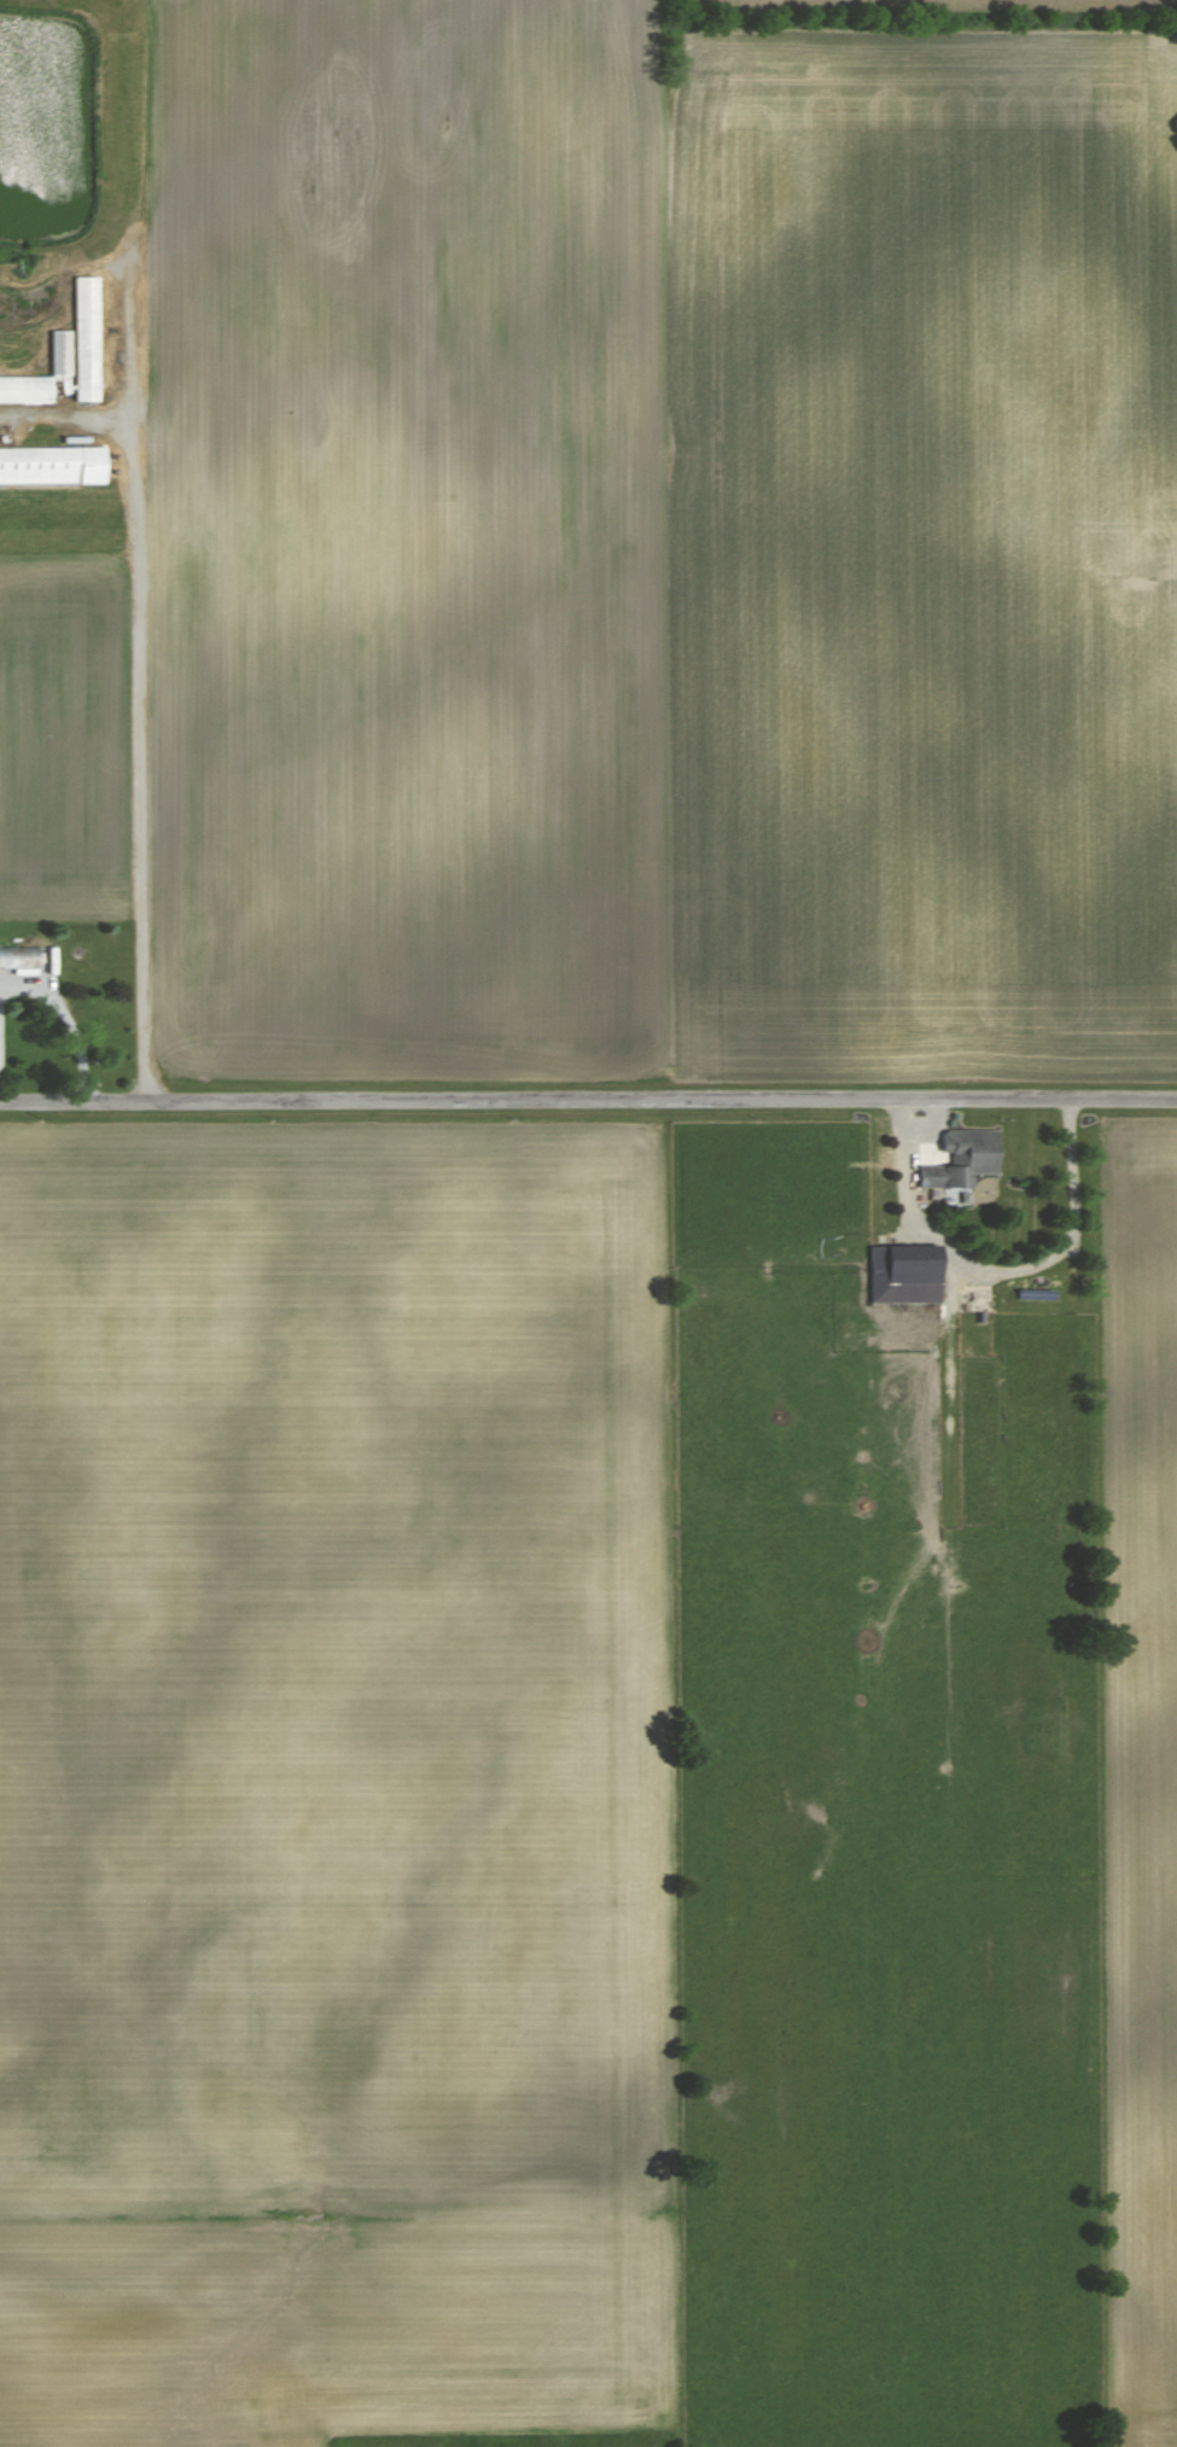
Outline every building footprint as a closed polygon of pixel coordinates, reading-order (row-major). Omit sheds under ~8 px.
[(100,399),(100,275),(76,275),(76,399),(100,399)] [(0,376),(0,402),(56,402),(56,392),(71,392),(71,330),(53,330),(52,376),(0,376)] [(106,482),(106,446),(0,446),(0,483),(106,482)] [(39,946),(0,946),(0,971),(39,971),(39,946)] [(919,1165),(919,1187),(973,1186),(973,1174),(997,1173),(997,1129),(942,1130),(942,1165),(919,1165)] [(940,1245),(870,1245),(870,1303),(940,1303),(940,1245)]
